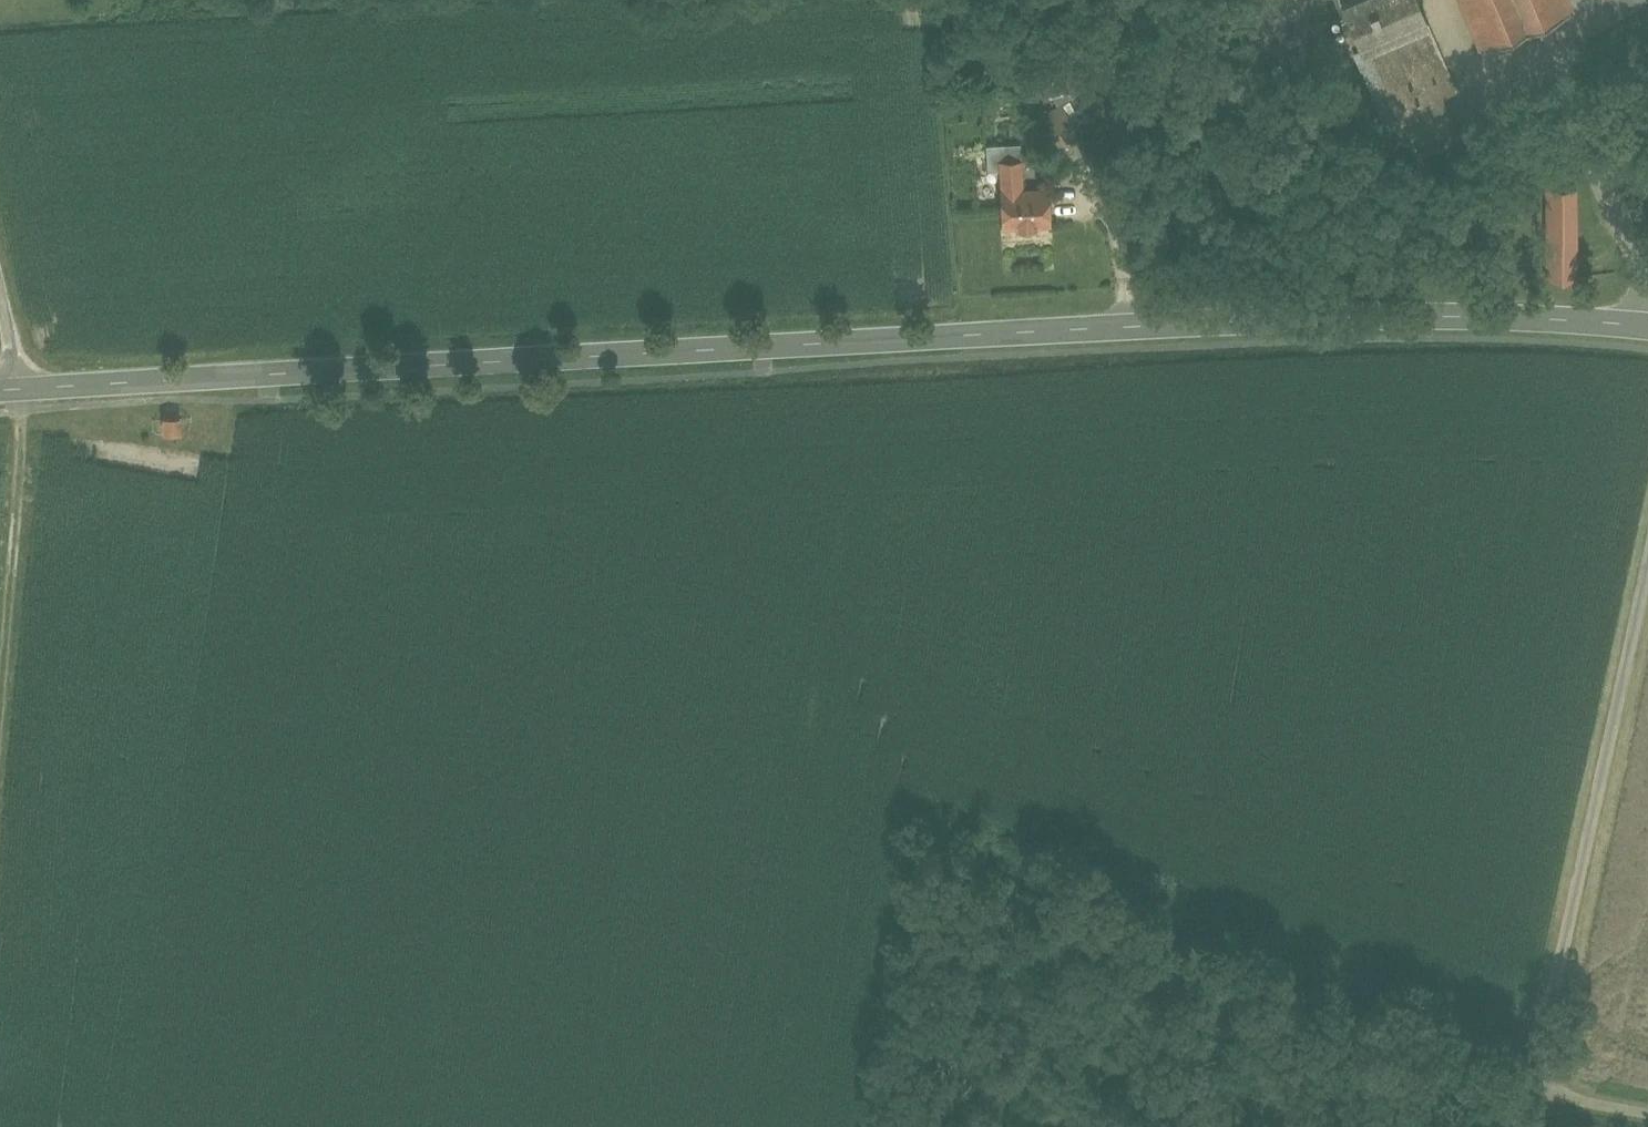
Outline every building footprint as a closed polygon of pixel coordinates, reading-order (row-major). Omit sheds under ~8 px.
[(1341,8),(1362,60),(1429,33),(1416,0),(1361,0),(1341,8)] [(1569,0),(1455,0),(1477,51),(1573,10),(1569,0)] [(997,166),(1000,232),(1053,230),(1052,191),(1026,192),(1025,165),(997,166)] [(1580,280),(1579,186),(1547,186),(1548,280),(1580,280)] [(164,416),(164,432),(183,433),(184,416),(164,416)]
